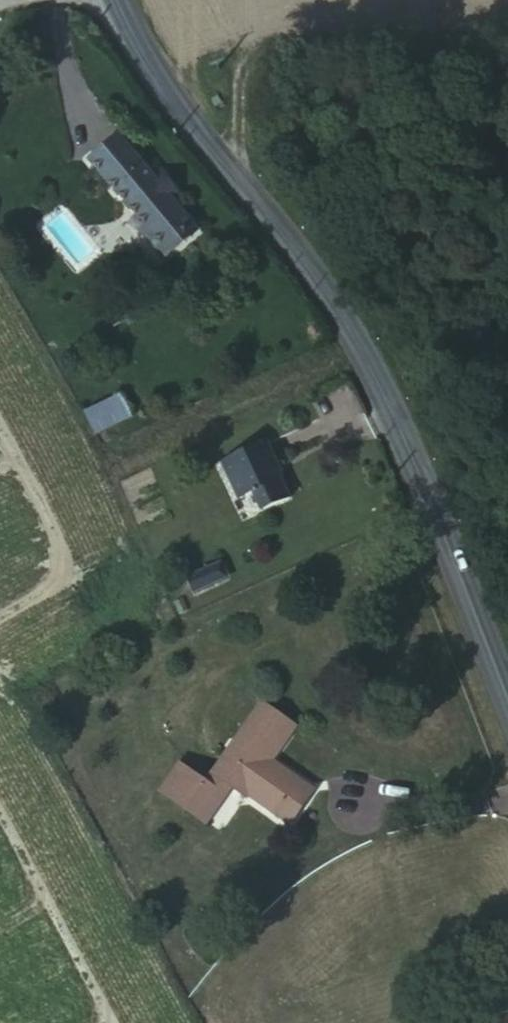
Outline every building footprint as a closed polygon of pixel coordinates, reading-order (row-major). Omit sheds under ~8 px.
[(178,142),(159,116),(128,75),(96,99),(167,192),(198,168),(178,142)] [(117,390),(82,409),(94,433),(130,415),(117,390)] [(272,412),(264,392),(218,413),(232,450),(246,445),(248,449),(255,446),(261,462),(283,449),(268,413),(272,412)] [(206,518),(197,522),(203,538),(212,534),(206,518)] [(184,574),(192,591),(227,573),(219,556),(184,574)]
